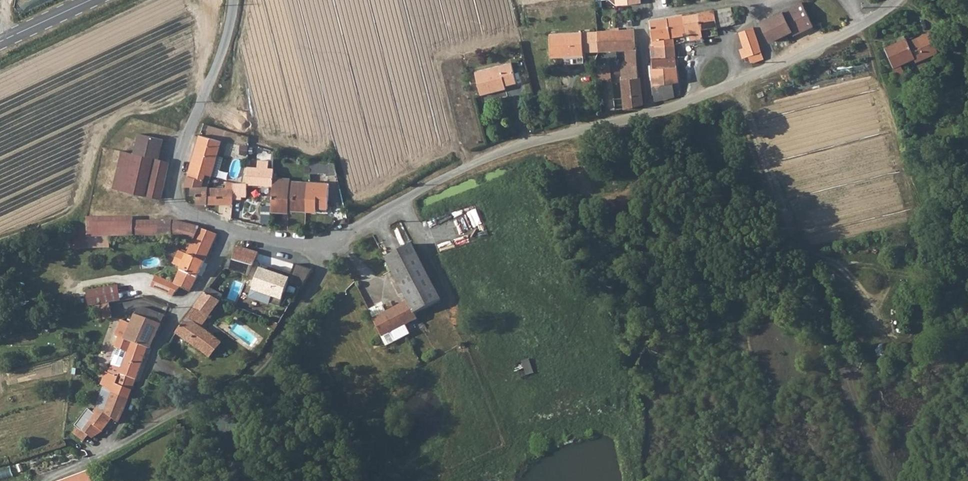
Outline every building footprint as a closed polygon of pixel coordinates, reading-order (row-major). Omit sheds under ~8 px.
[(820,14),(819,12),(813,0),(808,0),(802,3),(809,19),(820,14)] [(791,28),(809,19),(802,3),(761,24),(771,43),(793,32),(791,28)] [(718,27),(736,24),(734,15),(733,8),(714,11),(718,27)] [(718,27),(714,11),(698,14),(702,30),(718,27)] [(704,39),(702,30),(698,14),(682,16),(685,33),(689,32),(691,41),(704,39)] [(674,35),(683,33),(685,33),(682,16),(649,22),(650,45),(675,43),(674,39),(674,35)] [(795,36),(813,27),(809,19),(791,28),(793,32),(795,36)] [(744,49),(760,43),(754,28),(739,33),(744,48),(744,49)] [(611,31),(600,32),(601,52),(627,50),(627,64),(636,63),(636,48),(634,48),(633,31),(619,31),(616,31),(615,31),(611,31)] [(601,52),(600,32),(597,32),(584,33),(584,53),(601,52)] [(675,43),(691,41),(689,32),(685,33),(683,33),(674,35),(674,39),(675,43)] [(568,55),(584,55),(584,53),(584,33),(565,34),(568,55)] [(552,56),(568,55),(565,34),(550,35),(552,56)] [(913,67),(939,58),(933,41),(932,38),(906,47),(905,44),(884,51),(894,81),(901,78),(897,68),(912,63),(913,67)] [(675,43),(650,45),(650,59),(676,57),(675,43)] [(744,49),(744,48),(740,49),(746,65),(766,59),(760,43),(744,49)] [(676,57),(650,59),(651,70),(677,67),(676,57)] [(627,64),(621,65),(622,74),(622,81),(639,78),(638,78),(636,63),(627,64)] [(507,90),(519,87),(512,65),(478,75),(484,99),(507,93),(507,90)] [(605,66),(606,80),(614,80),(614,75),(622,74),(621,65),(605,66)] [(655,101),(675,97),(674,91),(680,91),(677,67),(651,70),(655,101)] [(624,110),(645,104),(639,78),(622,81),(624,110)] [(212,158),(217,159),(218,157),(222,142),(200,136),(189,178),(204,182),(209,166),(212,158)] [(142,139),(137,156),(148,159),(152,142),(142,139)] [(160,162),(164,145),(152,142),(148,159),(160,162)] [(148,162),(124,155),(114,193),(139,200),(148,162)] [(224,159),(218,157),(217,159),(215,167),(221,167),(224,159)] [(272,186),(272,185),(273,178),(273,171),(266,169),(267,162),(257,161),(255,169),(249,168),(249,169),(247,184),(272,186)] [(307,173),(336,171),(333,161),(309,163),(307,173)] [(148,162),(139,200),(145,201),(155,163),(148,162)] [(145,201),(160,203),(169,167),(155,163),(145,201)] [(215,167),(209,166),(204,182),(210,183),(211,179),(215,167)] [(221,167),(215,167),(211,179),(217,180),(221,167)] [(236,183),(247,184),(249,169),(241,169),(241,174),(238,174),(236,183)] [(189,178),(186,187),(191,188),(190,191),(191,193),(192,195),(197,195),(196,203),(207,204),(209,188),(209,187),(202,186),(204,182),(189,178)] [(290,188),(306,188),(306,182),(290,181),(290,180),(273,178),(272,185),(290,186),(290,188)] [(306,188),(305,209),(317,210),(318,206),(328,207),(330,183),(318,182),(318,189),(306,188)] [(236,183),(235,189),(235,194),(246,195),(247,184),(236,183)] [(289,208),(305,209),(306,188),(290,188),(290,186),(272,185),(272,204),(290,204),(289,208)] [(217,205),(220,189),(209,188),(207,204),(217,205)] [(217,205),(233,206),(235,194),(235,189),(220,189),(217,205)] [(110,236),(163,238),(163,223),(134,221),(133,216),(89,217),(90,248),(111,247),(110,236)] [(163,223),(163,238),(171,238),(175,222),(163,223)] [(171,238),(176,238),(183,222),(175,222),(171,238)] [(218,234),(183,222),(176,238),(193,243),(210,249),(218,234)] [(190,291),(204,262),(210,249),(193,243),(188,257),(179,253),(174,266),(182,270),(175,286),(156,277),(151,289),(172,298),(181,288),(190,291)] [(413,245),(387,258),(408,301),(414,313),(438,299),(413,245)] [(253,266),(258,252),(239,247),(233,259),(253,266)] [(253,266),(233,259),(231,259),(225,267),(249,275),(253,266)] [(288,279),(259,272),(254,292),(282,300),(288,279)] [(121,286),(88,289),(90,306),(99,305),(100,320),(114,318),(112,302),(123,301),(121,286)] [(209,288),(206,293),(221,300),(224,295),(209,288)] [(221,300),(206,293),(173,338),(212,357),(224,343),(201,327),(216,306),(222,310),(225,307),(226,302),(221,300)] [(408,301),(379,316),(386,335),(417,319),(414,313),(408,301)] [(375,317),(387,311),(383,305),(372,310),(375,317)] [(137,314),(162,324),(166,316),(143,308),(139,311),(137,314)] [(137,314),(133,324),(126,340),(149,347),(152,349),(162,324),(137,314)] [(383,337),(386,335),(379,316),(374,319),(383,337)] [(106,373),(102,385),(104,387),(130,399),(132,394),(149,347),(126,340),(133,324),(123,321),(115,337),(119,339),(115,348),(127,353),(121,368),(113,366),(110,374),(106,373)] [(269,327),(276,331),(280,325),(271,321),(269,327)] [(525,361),(529,375),(535,373),(531,359),(525,361)] [(73,433),(86,441),(90,436),(94,439),(102,434),(113,420),(119,422),(130,399),(104,387),(96,413),(88,411),(73,433)]
